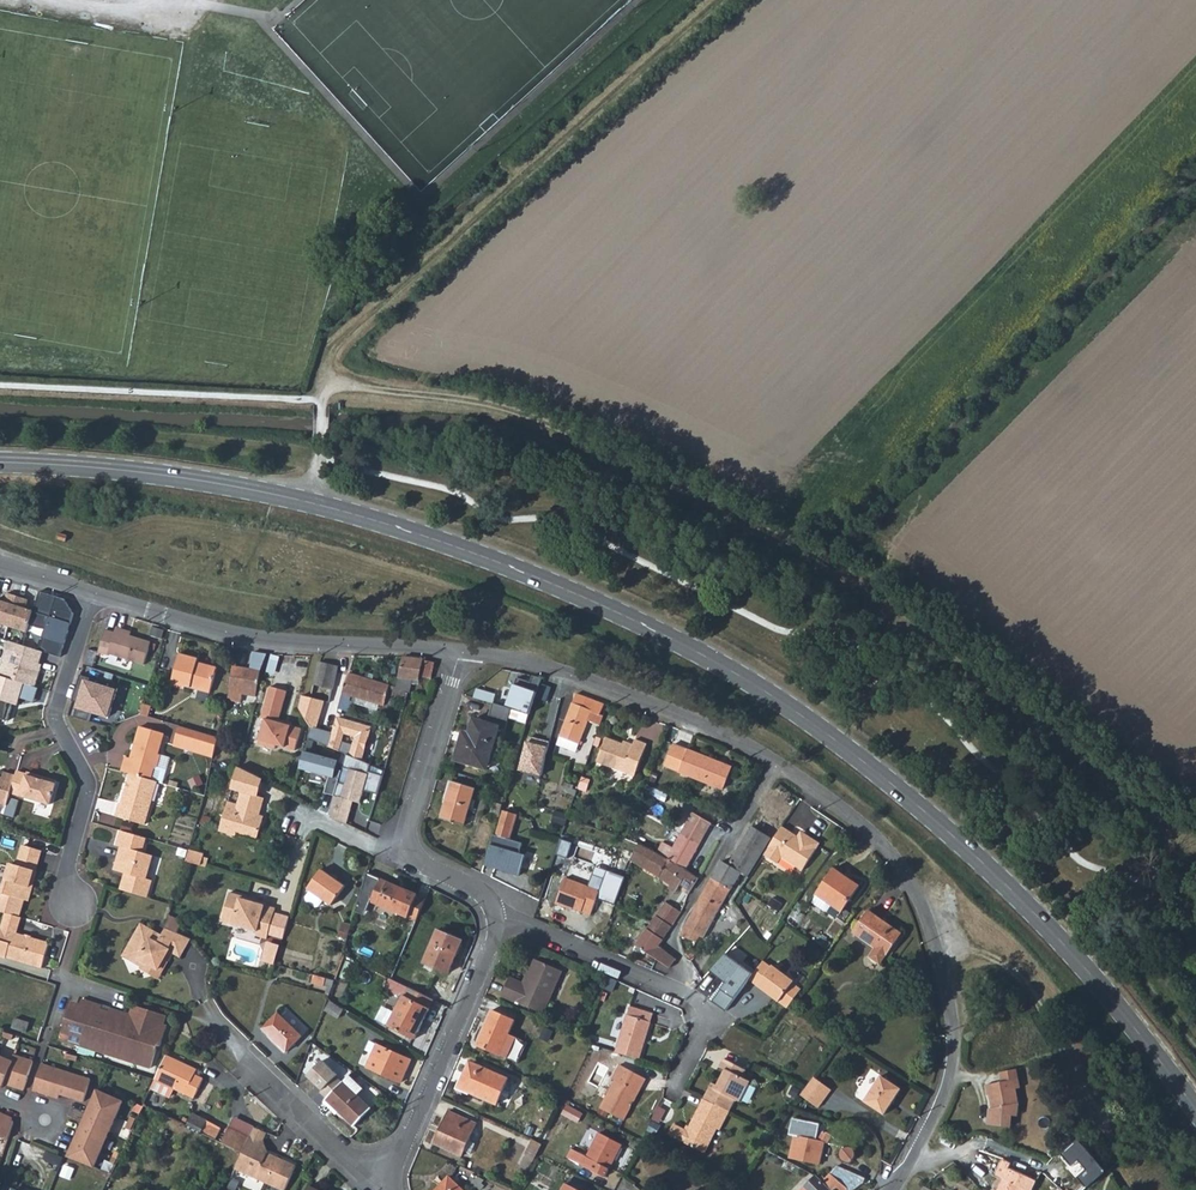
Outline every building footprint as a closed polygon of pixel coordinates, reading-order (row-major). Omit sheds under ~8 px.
[(48,517),(45,525),(53,528),(56,520),(48,517)] [(62,600),(37,593),(31,612),(27,626),(44,631),(37,652),(41,653),(59,659),(71,617),(62,600)] [(0,603),(0,626),(25,634),(27,626),(31,612),(23,609),(25,601),(5,594),(2,603),(0,603)] [(141,667),(148,645),(112,634),(111,636),(101,633),(94,656),(105,659),(105,657),(141,667)] [(41,653),(37,652),(8,643),(0,668),(0,679),(22,686),(34,690),(39,671),(36,670),(41,653)] [(264,655),(249,653),(246,672),(230,669),(226,689),(228,689),(226,698),(239,700),(240,692),(254,695),(257,677),(264,655)] [(274,655),(270,671),(278,673),(281,656),(274,655)] [(211,673),(199,669),(198,671),(193,670),(194,667),(195,663),(176,658),(166,689),(179,693),(180,691),(204,698),(211,673)] [(420,662),(421,661),(400,658),(392,690),(407,694),(411,680),(416,681),(417,678),(420,662)] [(432,665),(420,662),(417,678),(429,681),(432,665)] [(329,690),(335,669),(315,664),(310,684),(311,685),(329,690)] [(386,695),(388,688),(345,677),(340,696),(382,707),(386,695)] [(91,715),(107,720),(116,691),(106,688),(106,686),(78,678),(74,692),(79,693),(75,706),(78,707),(73,721),(88,725),(91,715)] [(22,686),(0,679),(0,722),(6,724),(11,706),(16,708),(22,686)] [(526,706),(530,688),(500,680),(497,691),(513,696),(512,702),(526,706)] [(311,685),(308,699),(309,699),(323,702),(325,703),(329,690),(311,685)] [(275,723),(283,691),(267,687),(258,718),(263,720),(257,745),(273,749),(274,745),(293,750),(299,729),(275,723)] [(405,700),(407,694),(392,690),(388,688),(386,695),(405,700)] [(474,688),(472,697),(491,702),(493,693),(474,688)] [(583,730),(595,734),(598,725),(594,724),(601,706),(573,695),(551,755),(570,763),(583,730)] [(308,699),(300,697),(298,709),(310,729),(307,740),(361,762),(370,729),(337,719),(333,734),(317,730),(323,702),(309,699),(308,699)] [(502,729),(508,707),(491,702),(484,723),(471,719),(467,735),(462,733),(453,760),(486,770),(498,728),(502,729)] [(146,712),(139,710),(136,719),(144,721),(146,712)] [(124,760),(120,775),(128,777),(149,783),(152,772),(156,770),(159,758),(156,757),(162,736),(138,730),(129,762),(124,760)] [(198,735),(179,730),(173,750),(193,755),(198,735)] [(198,735),(193,755),(213,760),(218,741),(198,735)] [(525,736),(516,768),(536,773),(544,744),(536,742),(537,739),(525,736)] [(646,743),(633,738),(631,743),(630,746),(620,743),(605,737),(596,760),(634,774),(646,743)] [(729,768),(672,746),(664,767),(681,773),(722,788),(729,768)] [(329,779),(325,795),(335,798),(341,773),(336,771),(339,762),(304,753),(299,771),(329,779)] [(155,785),(162,787),(170,761),(159,758),(156,770),(152,772),(149,783),(155,785)] [(236,834),(257,840),(262,822),(257,821),(258,816),(263,800),(255,798),(260,779),(237,767),(230,791),(241,794),(237,807),(227,804),(219,832),(236,837),(236,834)] [(661,775),(679,781),(681,773),(664,767),(661,775)] [(16,774),(15,778),(10,795),(49,807),(56,784),(44,781),(44,784),(35,781),(35,778),(27,776),(26,777),(16,774)] [(10,795),(15,778),(3,775),(1,781),(0,781),(0,807),(6,809),(10,795)] [(143,829),(155,785),(149,783),(128,777),(120,808),(118,807),(114,820),(143,829)] [(464,825),(475,788),(451,781),(440,818),(464,825)] [(660,803),(663,795),(644,788),(641,797),(660,803)] [(498,816),(501,804),(493,801),(489,814),(498,816)] [(511,840),(508,839),(514,816),(502,812),(490,851),(496,853),(498,847),(507,851),(511,840)] [(661,842),(656,852),(683,869),(708,823),(691,813),(672,848),(661,842)] [(796,836),(780,826),(762,855),(775,863),(780,857),(800,870),(818,843),(804,834),(803,836),(797,833),(796,836)] [(751,828),(727,866),(738,872),(746,876),(770,838),(751,828)] [(125,874),(120,892),(145,900),(150,883),(144,881),(151,858),(140,855),(144,841),(119,833),(116,848),(120,849),(113,874),(117,875),(121,873),(125,874)] [(678,883),(688,889),(696,877),(683,869),(656,852),(637,844),(632,857),(643,863),(641,867),(668,883),(665,887),(672,891),(678,883)] [(23,905),(29,885),(32,886),(35,876),(34,875),(40,855),(20,850),(15,870),(8,868),(1,896),(0,898),(0,899),(22,905),(23,905)] [(189,852),(186,863),(200,867),(203,856),(189,852)] [(643,863),(632,857),(631,862),(641,867),(643,863)] [(738,872),(727,866),(725,865),(719,862),(709,878),(728,889),(738,872)] [(810,902),(825,912),(830,905),(840,912),(858,886),(832,868),(814,894),(815,895),(810,902)] [(334,906),(348,886),(325,870),(311,890),(314,891),(326,900),(334,906)] [(372,901),(417,921),(427,899),(369,874),(362,897),(372,901)] [(591,914),(600,889),(566,876),(556,903),(566,907),(567,905),(591,914)] [(728,889),(709,878),(703,889),(677,935),(695,941),(699,936),(701,937),(728,889)] [(23,905),(27,906),(32,886),(29,885),(23,905)] [(326,900),(314,891),(309,898),(310,901),(318,908),(321,907),(326,900)] [(268,940),(276,909),(249,902),(250,899),(230,894),(223,923),(258,933),(257,937),(268,940)] [(362,897),(358,912),(366,915),(372,901),(362,897)] [(663,903),(677,911),(681,905),(667,897),(663,903)] [(17,920),(22,905),(0,899),(0,915),(4,916),(17,920)] [(677,911),(663,903),(654,917),(668,926),(677,911)] [(874,947),(868,957),(878,964),(899,935),(866,912),(852,931),(874,947)] [(40,972),(47,947),(16,938),(21,921),(17,920),(4,916),(0,932),(0,961),(40,972)] [(647,929),(660,938),(668,926),(654,917),(647,929)] [(169,920),(166,931),(177,936),(181,924),(169,920)] [(342,933),(351,935),(354,927),(345,924),(342,933)] [(167,965),(163,963),(169,955),(172,957),(178,961),(190,941),(177,936),(166,931),(161,939),(158,944),(152,940),(155,935),(142,927),(123,957),(140,968),(148,968),(160,976),(167,965)] [(637,945),(668,968),(674,959),(655,946),(660,938),(647,929),(637,945)] [(449,974),(463,942),(439,932),(426,964),(449,974)] [(158,944),(161,939),(155,935),(152,940),(158,944)] [(262,964),(264,948),(241,945),(239,962),(262,964)] [(691,959),(696,953),(690,947),(685,954),(691,959)] [(163,963),(167,965),(172,957),(169,955),(163,963)] [(541,1013),(561,970),(535,958),(529,972),(532,973),(527,985),(508,976),(500,994),(541,1013)] [(751,977),(789,1005),(802,986),(795,980),(796,978),(774,963),(773,964),(764,958),(751,977)] [(138,972),(155,983),(160,976),(148,968),(140,968),(138,972)] [(324,988),(326,980),(315,977),(313,984),(324,988)] [(409,988),(406,994),(429,1006),(432,1000),(409,988)] [(414,1039),(431,1007),(429,1006),(406,994),(404,993),(388,1026),(414,1039)] [(77,1010),(68,1007),(57,1040),(151,1070),(158,1048),(161,1049),(168,1029),(163,1028),(167,1018),(134,1007),(131,1017),(111,1010),(110,1014),(102,1012),(103,1008),(80,1000),(77,1010)] [(338,1019),(344,1009),(328,1000),(324,1012),(338,1019)] [(629,1006),(616,1051),(639,1058),(653,1013),(629,1006)] [(509,1034),(515,1020),(492,1010),(477,1043),(506,1056),(515,1036),(509,1034)] [(287,1054),(302,1038),(280,1016),(265,1032),(287,1054)] [(12,1038),(13,1033),(2,1030),(0,1034),(12,1038)] [(372,1055),(376,1045),(370,1042),(365,1052),(372,1055)] [(401,1082),(411,1060),(376,1045),(372,1055),(367,1068),(401,1082)] [(6,1082),(26,1088),(35,1060),(15,1054),(13,1059),(0,1054),(0,1084),(4,1086),(6,1082)] [(76,1063),(78,1058),(67,1055),(66,1054),(65,1059),(76,1063)] [(718,1083),(713,1081),(704,1097),(729,1110),(736,1098),(740,1100),(750,1080),(744,1076),(747,1069),(725,1057),(721,1065),(726,1068),(718,1083)] [(196,1072),(165,1058),(155,1082),(194,1099),(203,1080),(194,1076),(196,1072)] [(496,1103),(508,1078),(469,1060),(458,1086),(496,1103)] [(84,1101),(91,1080),(67,1071),(42,1063),(34,1088),(58,1096),(60,1093),(84,1101)] [(635,1100),(646,1077),(620,1063),(613,1078),(615,1079),(601,1106),(626,1119),(632,1105),(631,1104),(633,1099),(635,1100)] [(569,1087),(575,1072),(560,1065),(553,1081),(569,1087)] [(1019,1090),(1014,1070),(999,1073),(1000,1084),(983,1088),(986,1098),(988,1098),(991,1112),(989,1127),(1008,1129),(1011,1107),(1016,1105),(1014,1091),(1019,1090)] [(883,1115),(900,1089),(880,1076),(863,1102),(883,1115)] [(355,1126),(371,1109),(359,1098),(365,1092),(350,1077),(327,1100),(355,1126)] [(831,1090),(813,1077),(804,1090),(800,1096),(819,1108),(831,1090)] [(123,1104),(97,1092),(90,1108),(83,1123),(109,1135),(123,1104)] [(717,1127),(720,1128),(729,1110),(704,1097),(688,1128),(674,1122),(669,1132),(705,1151),(717,1127)] [(462,1156),(477,1123),(449,1110),(434,1143),(462,1156)] [(9,1139),(15,1120),(12,1119),(13,1117),(0,1112),(0,1135),(9,1139)] [(658,1115),(650,1130),(658,1134),(666,1119),(658,1115)] [(192,1116),(187,1128),(203,1135),(207,1123),(192,1116)] [(126,1131),(131,1133),(136,1122),(131,1120),(126,1131)] [(221,1137),(226,1127),(214,1121),(209,1131),(221,1137)] [(81,1128),(107,1139),(109,1135),(83,1123),(81,1128)] [(94,1169),(101,1154),(107,1139),(81,1128),(74,1143),(67,1158),(94,1169)] [(222,1144),(242,1153),(250,1138),(229,1129),(222,1144)] [(254,1129),(250,1138),(242,1153),(234,1170),(276,1189),(285,1189),(295,1168),(273,1157),(272,1159),(267,1157),(267,1155),(263,1142),(267,1134),(254,1129)] [(604,1175),(621,1142),(598,1130),(586,1155),(570,1146),(566,1155),(604,1175)] [(833,1135),(830,1133),(824,1131),(818,1141),(794,1135),(790,1158),(820,1165),(826,1143),(829,1144),(833,1135)] [(1071,1166),(1077,1160),(1085,1168),(1077,1177),(1085,1186),(1104,1168),(1076,1138),(1059,1154),(1071,1166)] [(840,1149),(838,1155),(839,1158),(841,1160),(846,1163),(852,1162),(856,1157),(856,1150),(850,1145),(845,1145),(840,1149)] [(111,1165),(115,1167),(120,1156),(115,1154),(111,1165)] [(1010,1164),(1003,1160),(995,1176),(1002,1180),(996,1189),(1030,1189),(1034,1182),(1009,1167),(1010,1164)] [(831,1174),(847,1186),(850,1189),(853,1189),(862,1184),(867,1179),(839,1167),(831,1174)] [(847,1186),(831,1174),(827,1179),(823,1176),(820,1179),(817,1176),(803,1189),(843,1189),(847,1186)] [(448,1176),(434,1189),(464,1189),(448,1176)]
